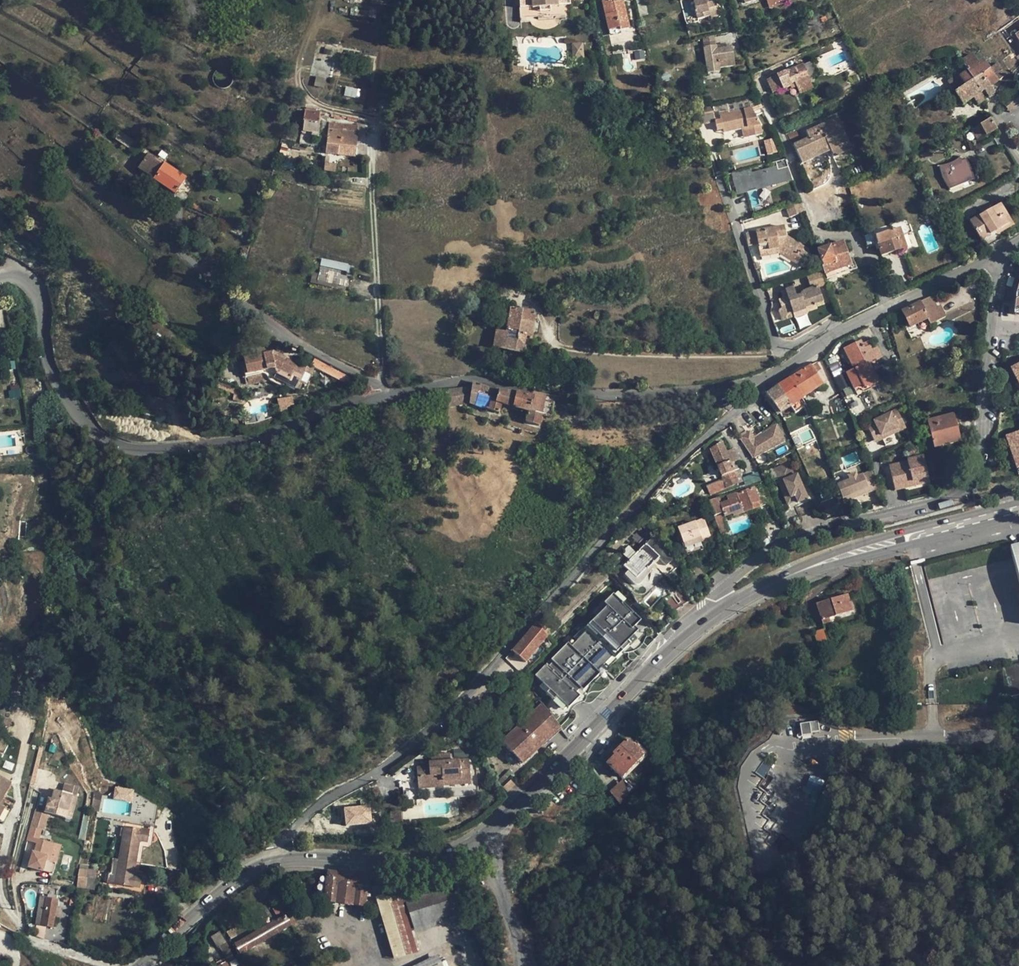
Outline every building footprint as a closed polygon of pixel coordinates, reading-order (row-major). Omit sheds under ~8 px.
[(520,10),(532,9),(532,8),(560,6),(559,0),(520,0),(520,10)] [(602,1),(605,15),(608,30),(619,28),(620,31),(629,28),(622,0),(615,2),(611,3),(610,0),(607,0),(602,1)] [(697,15),(697,19),(709,16),(710,18),(712,19),(713,19),(715,19),(717,18),(718,17),(720,16),(721,13),(722,11),(721,9),(720,7),(719,6),(715,6),(714,0),(693,0),(697,15)] [(714,35),(702,38),(704,46),(716,45),(714,35)] [(572,56),(583,55),(583,42),(571,42),(572,56)] [(732,47),(716,49),(716,45),(704,46),(707,73),(719,72),(719,68),(735,66),(734,59),(732,47)] [(850,49),(843,51),(847,60),(844,61),(849,74),(858,70),(853,56),(850,49)] [(643,51),(634,53),(635,60),(644,59),(643,51)] [(961,62),(966,71),(972,81),(982,75),(990,87),(997,82),(1004,76),(996,64),(989,69),(983,61),(978,64),(973,55),(961,62)] [(803,64),(767,79),(773,93),(783,88),(783,89),(790,86),(791,85),(790,84),(794,82),(796,86),(809,80),(803,64)] [(972,81),(966,71),(959,76),(958,74),(947,81),(956,92),(954,93),(962,105),(972,98),(980,93),(983,91),(987,98),(993,93),(990,87),(982,75),(972,81)] [(671,72),(654,75),(655,82),(672,78),(671,72)] [(809,80),(796,86),(799,94),(813,88),(809,80)] [(997,82),(990,87),(993,93),(999,85),(997,82)] [(1016,91),(1001,103),(1010,112),(1018,105),(1018,95),(1016,91)] [(980,93),(972,98),(978,105),(985,100),(980,93)] [(749,100),(713,105),(715,112),(719,111),(721,119),(715,121),(713,110),(711,105),(695,108),(699,124),(715,122),(716,130),(723,129),(727,128),(728,131),(741,129),(747,128),(749,138),(762,135),(760,126),(751,108),(749,100)] [(306,112),(305,112),(304,121),(302,132),(311,133),(319,134),(320,123),(320,113),(316,112),(306,112)] [(837,118),(806,132),(809,138),(793,145),(802,164),(818,156),(817,154),(826,150),(825,148),(828,147),(830,150),(831,153),(849,144),(837,118)] [(979,125),(971,130),(977,141),(985,136),(996,130),(989,119),(979,125)] [(358,126),(329,123),(328,129),(326,145),(326,153),(338,155),(339,146),(356,148),(358,132),(357,132),(358,126)] [(799,130),(787,134),(790,140),(801,135),(799,130)] [(120,133),(116,138),(135,151),(139,145),(120,133)] [(849,144),(831,153),(833,157),(851,149),(849,144)] [(356,148),(339,146),(338,155),(355,157),(356,148)] [(927,151),(915,156),(918,163),(930,157),(927,151)] [(148,153),(138,169),(153,179),(175,194),(185,178),(164,164),(148,153)] [(944,164),(938,166),(941,177),(946,185),(948,190),(973,180),(971,170),(970,166),(968,166),(965,159),(962,160),(959,161),(957,159),(954,161),(949,163),(944,164)] [(788,163),(732,172),(735,191),(791,182),(788,163)] [(329,164),(324,164),(324,171),(334,172),(335,165),(329,164)] [(973,180),(948,190),(950,194),(975,184),(973,180)] [(800,203),(786,208),(789,217),(803,212),(800,203)] [(1000,203),(969,221),(981,240),(989,236),(1009,224),(1003,215),(1006,214),(1000,203)] [(223,216),(203,207),(201,211),(222,220),(223,216)] [(1006,214),(1003,215),(1009,224),(1010,228),(1013,226),(1006,214)] [(243,225),(223,216),(222,220),(241,229),(243,225)] [(906,219),(862,235),(866,249),(874,246),(877,245),(878,249),(880,256),(906,248),(902,236),(911,232),(906,219)] [(1009,224),(989,236),(991,239),(1010,228),(1009,224)] [(783,226),(745,233),(748,246),(758,244),(759,252),(778,248),(779,253),(799,267),(807,255),(805,253),(801,251),(802,248),(803,247),(785,236),(783,226)] [(842,242),(817,251),(827,279),(840,274),(838,270),(850,266),(847,259),(844,248),(842,242)] [(778,248),(759,252),(760,257),(779,253),(778,248)] [(348,265),(322,259),(320,265),(347,271),(346,272),(352,273),(353,267),(348,266),(348,265)] [(757,262),(753,264),(757,278),(762,277),(757,262)] [(851,270),(850,266),(838,270),(840,274),(851,270)] [(341,272),(320,268),(319,274),(317,280),(338,284),(347,286),(348,277),(340,276),(341,272)] [(785,290),(787,297),(782,298),(778,300),(781,309),(778,310),(778,312),(791,308),(793,316),(794,318),(806,314),(806,312),(816,309),(816,307),(823,304),(818,287),(826,284),(821,269),(805,274),(811,289),(805,291),(803,292),(802,293),(803,295),(796,297),(793,287),(785,290)] [(317,280),(319,274),(312,272),(310,283),(317,284),(317,280)] [(338,284),(317,280),(317,284),(337,289),(338,284)] [(947,323),(942,312),(938,314),(933,302),(921,308),(904,317),(911,333),(929,324),(932,330),(947,323)] [(791,308),(778,312),(781,320),(793,316),(791,308)] [(533,312),(510,309),(510,310),(506,333),(496,331),(493,347),(529,354),(532,333),(534,321),(535,315),(533,312)] [(510,310),(500,309),(497,327),(496,331),(506,333),(510,310)] [(239,317),(237,324),(253,328),(255,321),(239,317)] [(496,331),(497,327),(484,325),(481,345),(493,347),(496,331)] [(879,381),(870,363),(882,357),(878,348),(872,351),(870,347),(864,349),(862,345),(860,342),(844,349),(854,370),(846,374),(853,389),(862,384),(864,388),(879,381)] [(258,355),(244,359),(245,362),(242,363),(243,368),(245,377),(248,377),(261,373),(268,372),(269,372),(267,376),(267,377),(269,380),(273,382),(279,385),(281,386),(284,386),(287,386),(289,387),(291,387),(299,391),(310,368),(304,365),(303,367),(290,361),(286,359),(285,362),(272,356),(271,353),(271,352),(265,354),(264,349),(256,350),(258,355)] [(287,359),(272,352),(271,353),(272,356),(285,362),(286,359),(287,359)] [(348,378),(312,358),(309,365),(344,384),(346,381),(348,378)] [(820,370),(815,362),(810,365),(815,373),(820,370)] [(882,379),(874,364),(870,363),(879,381),(882,379)] [(802,398),(827,381),(820,370),(815,373),(810,365),(789,377),(790,379),(802,398)] [(261,373),(248,377),(250,384),(263,381),(261,373)] [(923,386),(932,381),(929,376),(920,380),(923,386)] [(802,398),(790,379),(779,386),(791,406),(802,398)] [(544,395),(533,394),(532,397),(516,393),(508,394),(500,392),(472,381),(472,386),(441,391),(443,408),(459,405),(458,399),(470,397),(469,404),(498,413),(501,403),(529,411),(526,422),(538,426),(540,415),(544,395)] [(866,391),(880,384),(879,381),(864,388),(866,391)] [(866,391),(864,388),(862,384),(853,389),(856,395),(866,391)] [(22,396),(19,385),(7,388),(10,399),(22,396)] [(791,406),(779,386),(772,391),(767,395),(774,404),(780,413),(791,406)] [(544,395),(540,415),(552,418),(556,396),(544,395)] [(470,397),(458,399),(459,405),(469,404),(470,397)] [(780,413),(774,404),(771,406),(777,415),(780,413)] [(866,424),(873,439),(897,428),(896,427),(903,423),(897,410),(866,424)] [(959,441),(953,414),(928,420),(934,448),(959,441)] [(758,434),(751,423),(738,431),(745,442),(758,434)] [(905,428),(903,423),(896,427),(897,428),(873,439),(875,442),(905,428)] [(1015,465),(1018,464),(1018,430),(1006,433),(1015,465)] [(742,475),(737,461),(738,460),(733,449),(726,452),(722,443),(711,450),(723,478),(706,485),(710,495),(739,483),(736,477),(740,475),(742,475)] [(923,456),(907,460),(907,462),(890,466),(892,472),(890,472),(893,483),(900,481),(901,484),(912,482),(913,486),(929,482),(923,456)] [(807,498),(797,474),(794,475),(789,463),(773,469),(788,504),(797,501),(797,502),(807,498)] [(900,481),(893,483),(895,490),(913,486),(912,482),(901,484),(900,481)] [(396,490),(393,484),(385,488),(388,494),(396,490)] [(753,509),(751,504),(759,501),(754,488),(727,497),(728,501),(720,503),(725,516),(733,513),(734,516),(753,509)] [(722,513),(717,498),(708,501),(714,516),(720,513),(722,513)] [(660,511),(650,499),(643,506),(652,517),(660,511)] [(800,517),(796,506),(780,513),(785,523),(800,517)] [(727,532),(720,513),(714,516),(721,534),(727,532)] [(710,536),(704,520),(678,528),(682,542),(700,536),(701,538),(710,536)] [(702,542),(701,538),(700,536),(682,542),(685,548),(702,542)] [(647,569),(659,557),(645,543),(636,553),(629,560),(624,566),(636,579),(646,568),(647,569)] [(1011,546),(1018,579),(1018,544),(1011,546)] [(629,560),(636,553),(634,551),(627,558),(629,560)] [(602,600),(606,604),(615,594),(594,577),(578,596),(585,602),(583,604),(583,606),(583,607),(583,609),(584,610),(586,611),(588,612),(589,612),(590,612),(591,612),(592,611),(593,610),(602,600)] [(849,600),(847,595),(837,598),(839,603),(849,600)] [(853,611),(849,600),(839,603),(837,598),(816,604),(821,620),(829,618),(853,611)] [(599,616),(608,605),(606,604),(602,600),(593,610),(599,616)] [(547,637),(536,622),(528,632),(542,644),(547,637)] [(829,644),(824,629),(814,632),(814,635),(817,644),(818,647),(829,644)] [(526,663),(542,644),(528,632),(512,651),(526,663)] [(1005,664),(1010,692),(1018,690),(1018,662),(1005,664)] [(522,764),(560,728),(542,704),(502,742),(522,764)] [(706,717),(717,712),(715,706),(703,711),(706,717)] [(467,727),(460,716),(450,723),(457,734),(467,727)] [(0,718),(0,734),(7,736),(11,722),(0,718)] [(800,722),(801,733),(819,732),(818,720),(800,722)] [(620,779),(642,756),(626,742),(612,757),(613,758),(605,766),(620,779)] [(56,747),(50,745),(48,751),(54,753),(56,747)] [(469,779),(468,760),(450,761),(450,753),(431,755),(432,762),(429,762),(429,766),(417,767),(417,775),(422,775),(423,787),(444,786),(443,781),(469,779)] [(506,779),(513,773),(509,769),(503,776),(506,779)] [(501,785),(506,779),(503,776),(497,782),(501,785)] [(4,796),(11,783),(0,777),(0,802),(4,796)] [(70,780),(61,778),(59,785),(68,787),(70,780)] [(507,792),(515,784),(511,780),(503,787),(507,792)] [(621,783),(609,792),(619,804),(631,795),(621,783)] [(35,809),(30,827),(41,830),(43,830),(46,821),(48,813),(51,814),(65,818),(72,796),(54,791),(51,800),(48,799),(45,812),(35,809)] [(400,801),(399,791),(385,792),(385,801),(400,801)] [(0,802),(0,805),(4,808),(3,809),(8,812),(14,802),(4,796),(0,802)] [(76,797),(72,796),(65,818),(70,819),(76,797)] [(100,799),(91,797),(88,810),(98,812),(100,799)] [(370,805),(344,807),(345,825),(372,823),(370,805)] [(0,815),(0,821),(3,823),(8,812),(3,809),(0,815)] [(148,830),(124,826),(119,860),(135,863),(139,842),(146,844),(148,830)] [(41,830),(30,827),(26,841),(36,843),(34,852),(32,852),(28,867),(42,871),(49,873),(52,863),(49,862),(45,861),(46,856),(50,857),(54,844),(38,839),(41,830)] [(135,863),(119,860),(112,859),(110,874),(107,873),(106,883),(111,883),(140,888),(141,878),(138,877),(133,876),(135,863)] [(77,877),(76,888),(85,889),(87,878),(95,878),(95,871),(87,870),(88,865),(80,864),(79,870),(78,877),(77,877)] [(364,906),(367,876),(328,872),(325,901),(364,906)] [(95,878),(87,878),(85,889),(94,890),(95,878)] [(139,893),(140,888),(111,883),(111,888),(139,893)] [(456,920),(444,888),(422,893),(418,895),(416,890),(403,895),(415,934),(456,920)] [(416,951),(400,896),(399,892),(378,898),(381,908),(395,957),(416,951)] [(45,898),(39,897),(35,925),(41,925),(45,898)] [(57,900),(45,898),(41,925),(52,928),(54,917),(56,907),(57,900)] [(240,955),(291,926),(285,915),(234,944),(240,955)] [(239,936),(234,928),(226,933),(230,941),(239,936)] [(474,948),(470,936),(460,939),(463,951),(474,948)] [(438,954),(413,965),(443,965),(438,954)]
